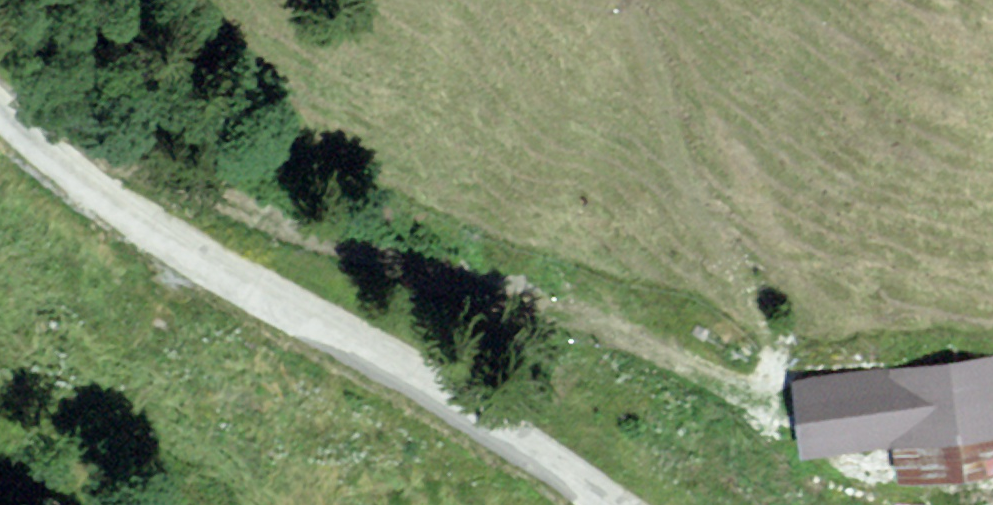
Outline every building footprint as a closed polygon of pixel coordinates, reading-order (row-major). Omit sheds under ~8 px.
[(794,382),(801,449),(890,440),(894,472),(992,461),(992,349),(889,361),(890,371),(794,382)]
